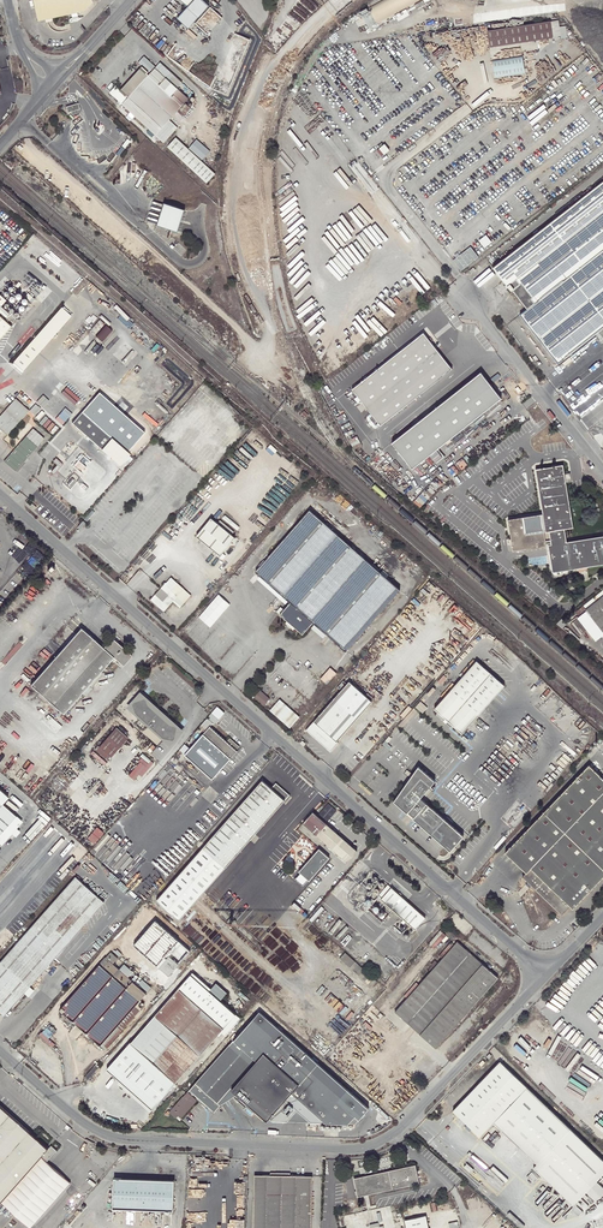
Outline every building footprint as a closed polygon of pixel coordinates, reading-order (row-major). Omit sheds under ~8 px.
[(38,21),(50,18),(85,11),(91,3),(90,2),(92,1),(92,0),(34,0),(38,21)] [(189,28),(210,5),(204,0),(180,0),(188,7),(178,18),(189,28)] [(557,20),(550,21),(552,38),(560,37),(557,20)] [(489,47),(552,38),(550,21),(487,31),(489,47)] [(491,61),(493,79),(524,74),(521,56),(491,61)] [(155,69),(149,75),(142,69),(122,91),(128,97),(122,104),(164,143),(177,128),(169,120),(177,111),(185,102),(188,99),(155,69)] [(182,116),(190,107),(185,102),(177,111),(182,116)] [(76,104),(66,107),(67,113),(68,113),(68,114),(71,113),(70,112),(78,110),(76,104)] [(128,136),(124,140),(128,144),(132,140),(128,136)] [(177,138),(169,147),(208,183),(217,174),(177,138)] [(492,268),(510,291),(511,290),(527,310),(520,315),(558,363),(602,327),(602,181),(492,268)] [(161,214),(157,225),(169,229),(178,232),(182,220),(185,210),(164,203),(161,214)] [(167,237),(169,229),(157,225),(155,230),(159,234),(167,237)] [(453,260),(461,271),(478,257),(470,247),(460,254),(456,258),(453,260)] [(5,316),(8,312),(1,306),(6,300),(0,295),(0,312),(5,316)] [(23,372),(75,313),(64,304),(13,363),(23,372)] [(12,327),(0,317),(0,340),(12,327)] [(89,331),(101,342),(106,336),(112,341),(117,335),(99,320),(89,331)] [(451,369),(425,332),(353,390),(381,425),(451,369)] [(573,360),(570,357),(562,363),(565,367),(573,360)] [(490,385),(481,373),(392,443),(413,469),(501,398),(490,385)] [(51,390),(41,401),(64,423),(74,412),(51,390)] [(7,436),(29,411),(16,399),(0,417),(0,429),(7,436)] [(72,423),(101,449),(111,437),(82,411),(72,423)] [(45,439),(33,429),(4,462),(16,472),(45,439)] [(101,449),(119,465),(129,453),(111,437),(101,449)] [(62,463),(58,459),(55,457),(52,461),(56,464),(50,471),(53,473),(62,463)] [(572,527),(565,483),(564,474),(562,465),(535,469),(542,514),(507,520),(511,539),(508,539),(509,545),(511,545),(512,550),(547,545),(566,542),(565,537),(564,529),(572,527)] [(255,572),(290,602),(313,622),(345,651),(400,590),(310,510),(255,572)] [(210,517),(195,536),(219,555),(234,537),(210,517)] [(548,551),(552,572),(602,564),(602,536),(566,542),(547,545),(548,551)] [(164,606),(176,592),(165,582),(161,588),(168,595),(163,600),(156,594),(151,599),(158,606),(161,603),(164,606)] [(168,595),(161,588),(156,594),(163,600),(168,595)] [(575,612),(577,616),(585,610),(602,633),(602,590),(575,612)] [(302,634),(313,622),(290,602),(284,608),(281,605),(276,611),(302,634)] [(30,685),(63,714),(82,692),(100,672),(114,657),(122,665),(131,655),(112,637),(103,647),(81,628),(30,685)] [(504,685),(490,673),(476,661),(434,709),(462,733),(504,685)] [(330,667),(320,679),(327,684),(337,673),(330,667)] [(103,675),(100,672),(82,692),(85,695),(103,675)] [(349,682),(306,730),(330,751),(338,743),(336,741),(371,702),(349,682)] [(260,691),(255,698),(264,706),(270,700),(260,691)] [(175,741),(178,726),(171,724),(149,704),(147,697),(132,702),(136,713),(148,724),(147,724),(151,727),(163,738),(175,741)] [(280,700),(270,711),(290,729),(300,717),(280,700)] [(237,751),(236,750),(227,741),(210,726),(196,742),(185,755),(212,779),(237,751)] [(108,755),(111,757),(128,737),(116,727),(99,747),(98,746),(95,749),(106,758),(108,755)] [(185,755),(196,742),(191,737),(179,750),(185,755)] [(230,738),(227,741),(236,750),(239,746),(230,738)] [(143,777),(155,762),(146,754),(130,775),(136,780),(140,774),(143,777)] [(504,853),(524,872),(520,877),(560,915),(568,906),(571,909),(602,875),(602,779),(588,764),(504,853)] [(406,813),(407,812),(413,817),(412,818),(449,851),(453,846),(461,837),(462,835),(450,824),(443,819),(419,798),(434,781),(426,774),(428,772),(425,770),(424,772),(418,766),(393,801),(406,813)] [(262,780),(158,899),(180,919),(284,800),(271,788),(262,780)] [(275,783),(271,788),(284,800),(289,795),(275,783)] [(16,817),(2,804),(8,797),(0,790),(0,834),(16,817)] [(328,845),(331,847),(347,861),(357,851),(326,824),(327,823),(313,812),(312,811),(302,822),(316,835),(316,834),(328,845)] [(446,816),(443,819),(450,824),(452,821),(446,816)] [(16,817),(0,834),(0,843),(1,844),(11,833),(14,836),(18,832),(15,829),(21,822),(16,817)] [(99,826),(89,837),(96,843),(106,832),(99,826)] [(453,846),(457,850),(465,841),(464,840),(461,837),(453,846)] [(298,871),(308,880),(329,857),(325,853),(322,851),(318,848),(298,871)] [(75,877),(0,962),(0,1011),(2,1013),(12,1002),(15,1004),(25,993),(30,986),(104,902),(75,877)] [(378,896),(381,899),(391,887),(388,884),(378,896)] [(391,887),(381,899),(414,929),(425,917),(391,887)] [(457,941),(395,1011),(436,1048),(498,978),(457,941)] [(118,958),(110,952),(60,1010),(100,1045),(135,1006),(146,994),(128,978),(119,970),(113,964),(118,958)] [(346,953),(341,959),(371,987),(377,981),(346,953)] [(124,965),(119,970),(128,978),(132,973),(124,965)] [(38,993),(30,986),(25,993),(32,999),(38,993)] [(130,1042),(125,1047),(126,1048),(107,1069),(119,1080),(118,1081),(150,1110),(224,1028),(178,989),(131,1042),(130,1042)] [(5,1015),(15,1004),(12,1002),(2,1013),(5,1015)] [(139,1010),(135,1006),(100,1045),(104,1049),(139,1010)] [(221,1105),(218,1102),(230,1095),(234,1092),(249,1105),(267,1121),(270,1119),(272,1122),(286,1122),(296,1110),(310,1123),(355,1124),(369,1109),(259,1012),(235,1040),(234,1039),(234,1040),(189,1091),(214,1112),(221,1105)] [(126,1048),(125,1047),(105,1070),(118,1081),(119,1080),(107,1069),(126,1048)] [(602,1171),(602,1160),(499,1063),(452,1112),(478,1137),(491,1123),(536,1165),(533,1168),(572,1205),(602,1171)] [(150,1110),(118,1081),(116,1083),(148,1112),(150,1110)] [(180,1117),(195,1100),(187,1093),(169,1113),(168,1112),(165,1115),(166,1117),(170,1113),(175,1117),(177,1115),(180,1117)] [(38,1139),(0,1106),(0,1182),(38,1139)] [(296,1110),(286,1122),(310,1123),(296,1110)] [(0,1182),(0,1203),(42,1157),(48,1162),(58,1151),(53,1146),(50,1150),(38,1139),(0,1182)] [(358,1197),(364,1195),(368,1195),(419,1184),(415,1166),(354,1179),(358,1197)] [(270,1175),(255,1175),(254,1227),(311,1227),(312,1176),(290,1176),(289,1173),(270,1173),(270,1175)] [(173,1210),(174,1180),(114,1178),(114,1208),(173,1210)] [(405,1219),(407,1227),(429,1227),(427,1215),(405,1219)]
